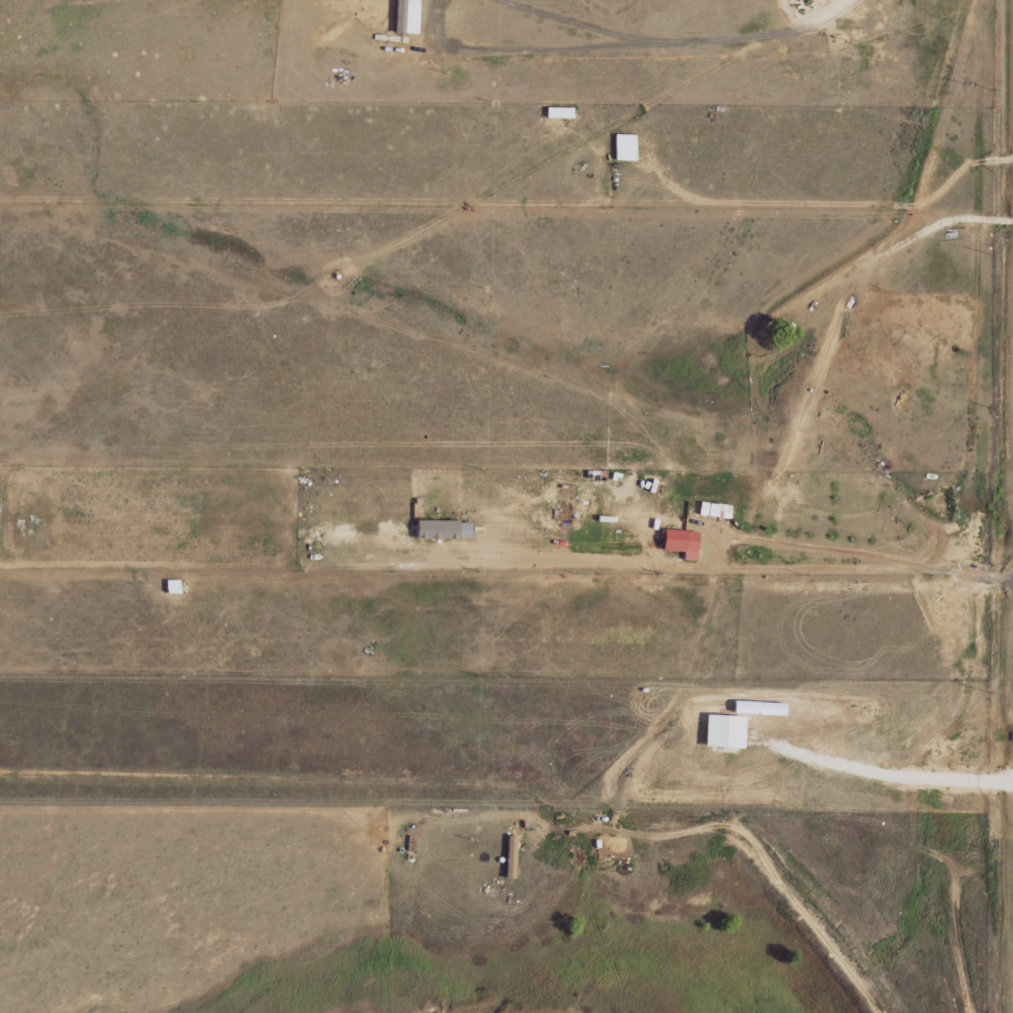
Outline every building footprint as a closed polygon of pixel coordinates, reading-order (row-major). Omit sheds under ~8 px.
[(397,33),(421,34),(422,0),(399,0),(397,33)] [(638,135),(617,134),(616,160),(638,160),(638,135)] [(462,540),(462,521),(419,520),(419,539),(462,540)] [(667,551),(689,551),(690,531),(667,530),(667,551)] [(169,594),(182,594),(181,580),(169,581),(169,594)] [(515,836),(504,835),(502,878),(514,878),(515,836)]
